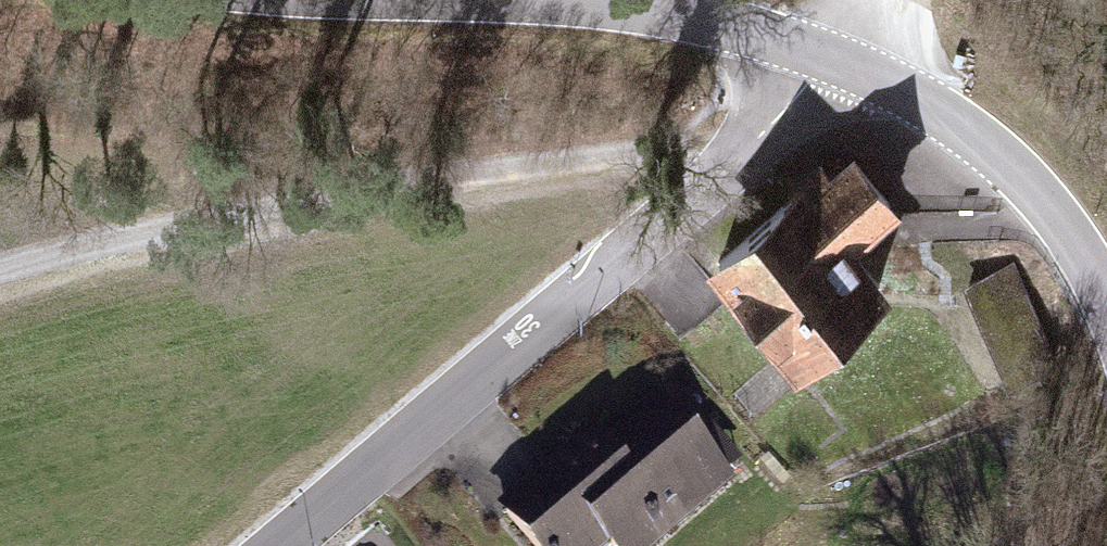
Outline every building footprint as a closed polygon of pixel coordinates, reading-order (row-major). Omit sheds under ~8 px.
[(851,158),(720,269),(796,359),(881,287),(847,247),(894,209),(851,158)] [(513,515),(539,545),(599,545),(610,536),(618,545),(650,545),(738,471),(678,402),(611,459),(597,443),(513,515)]
